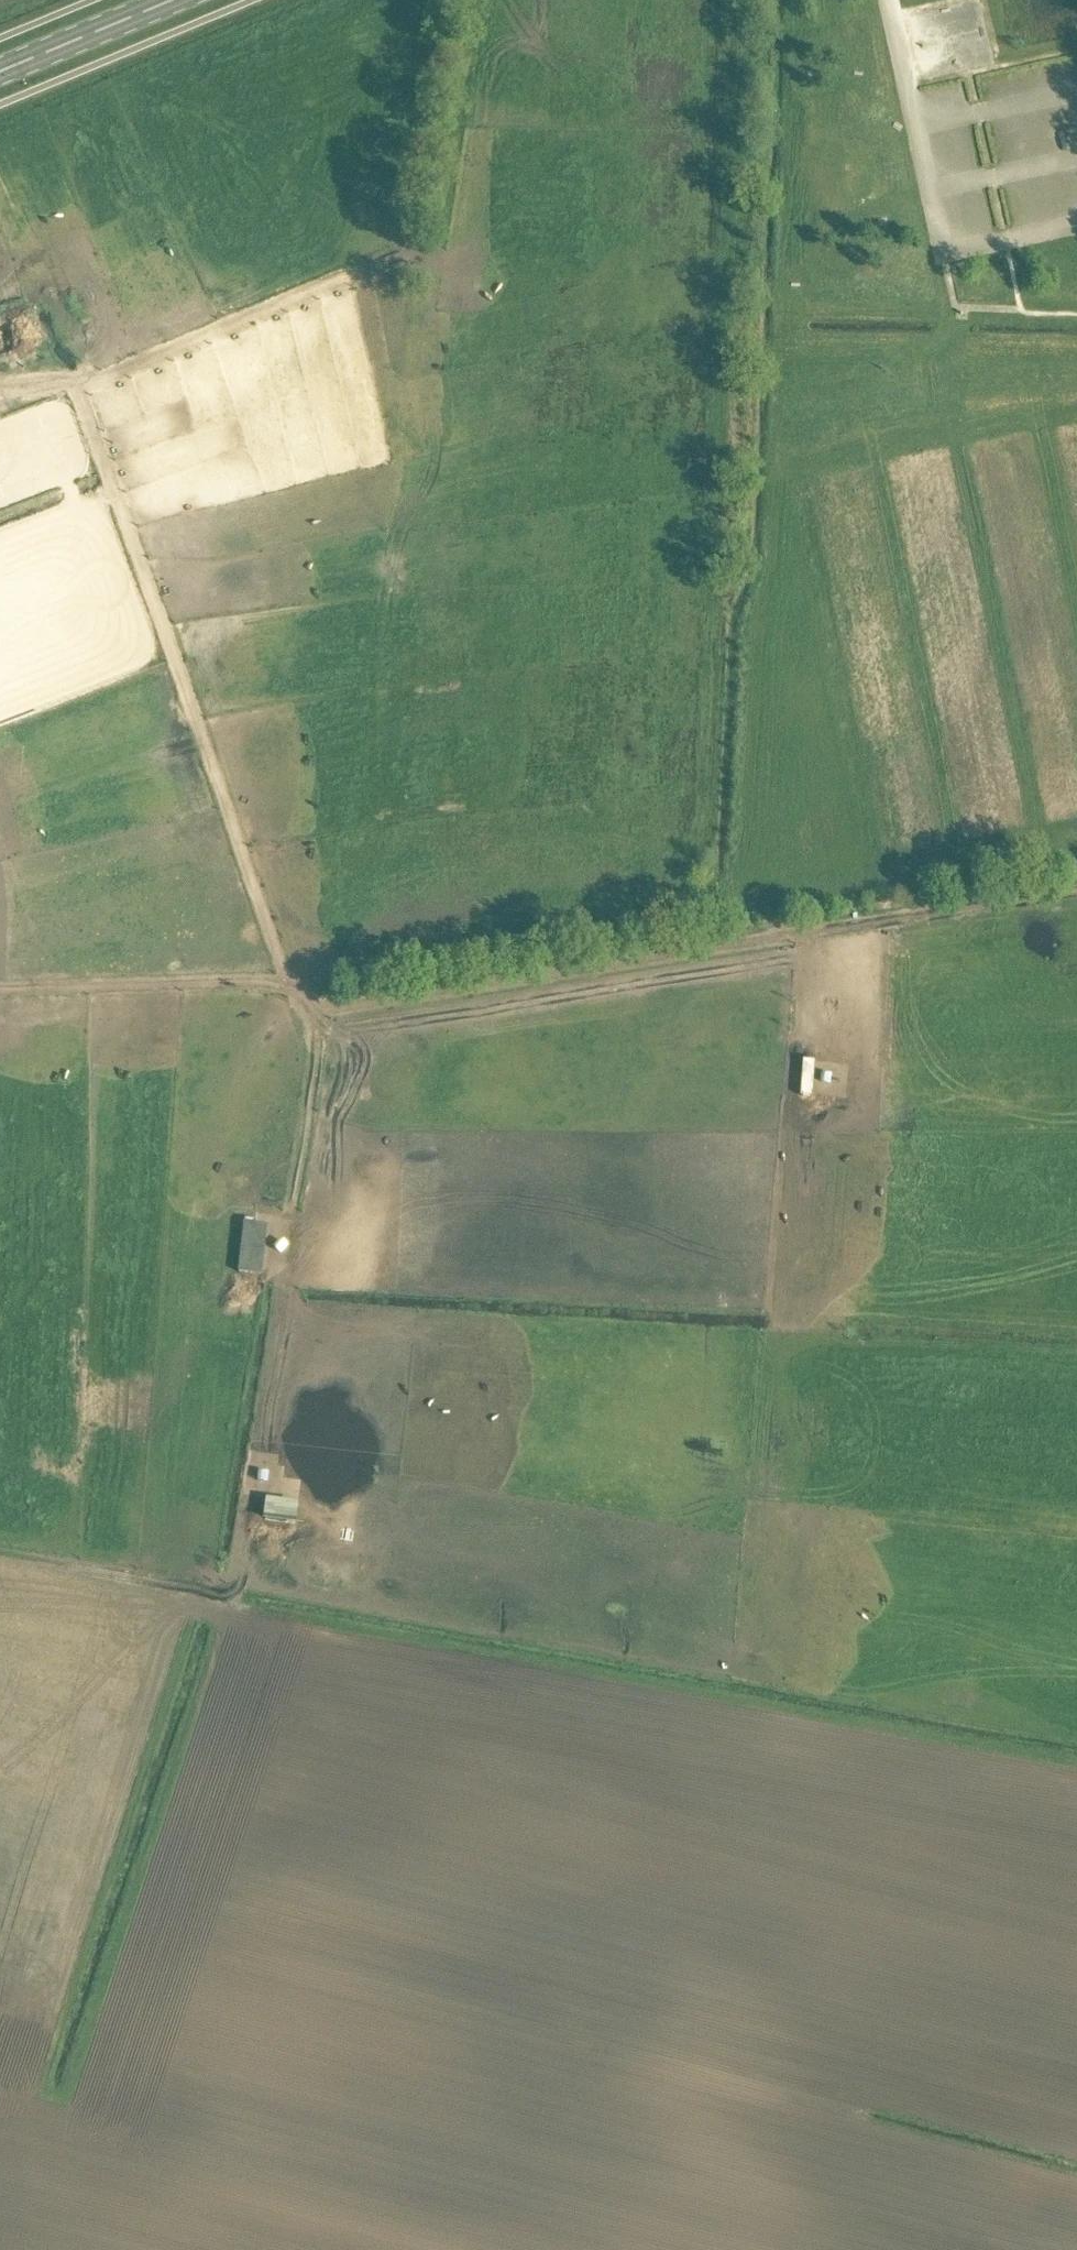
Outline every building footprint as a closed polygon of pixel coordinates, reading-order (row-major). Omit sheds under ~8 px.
[(649,904),(624,909),(625,919),(651,915),(649,904)]
